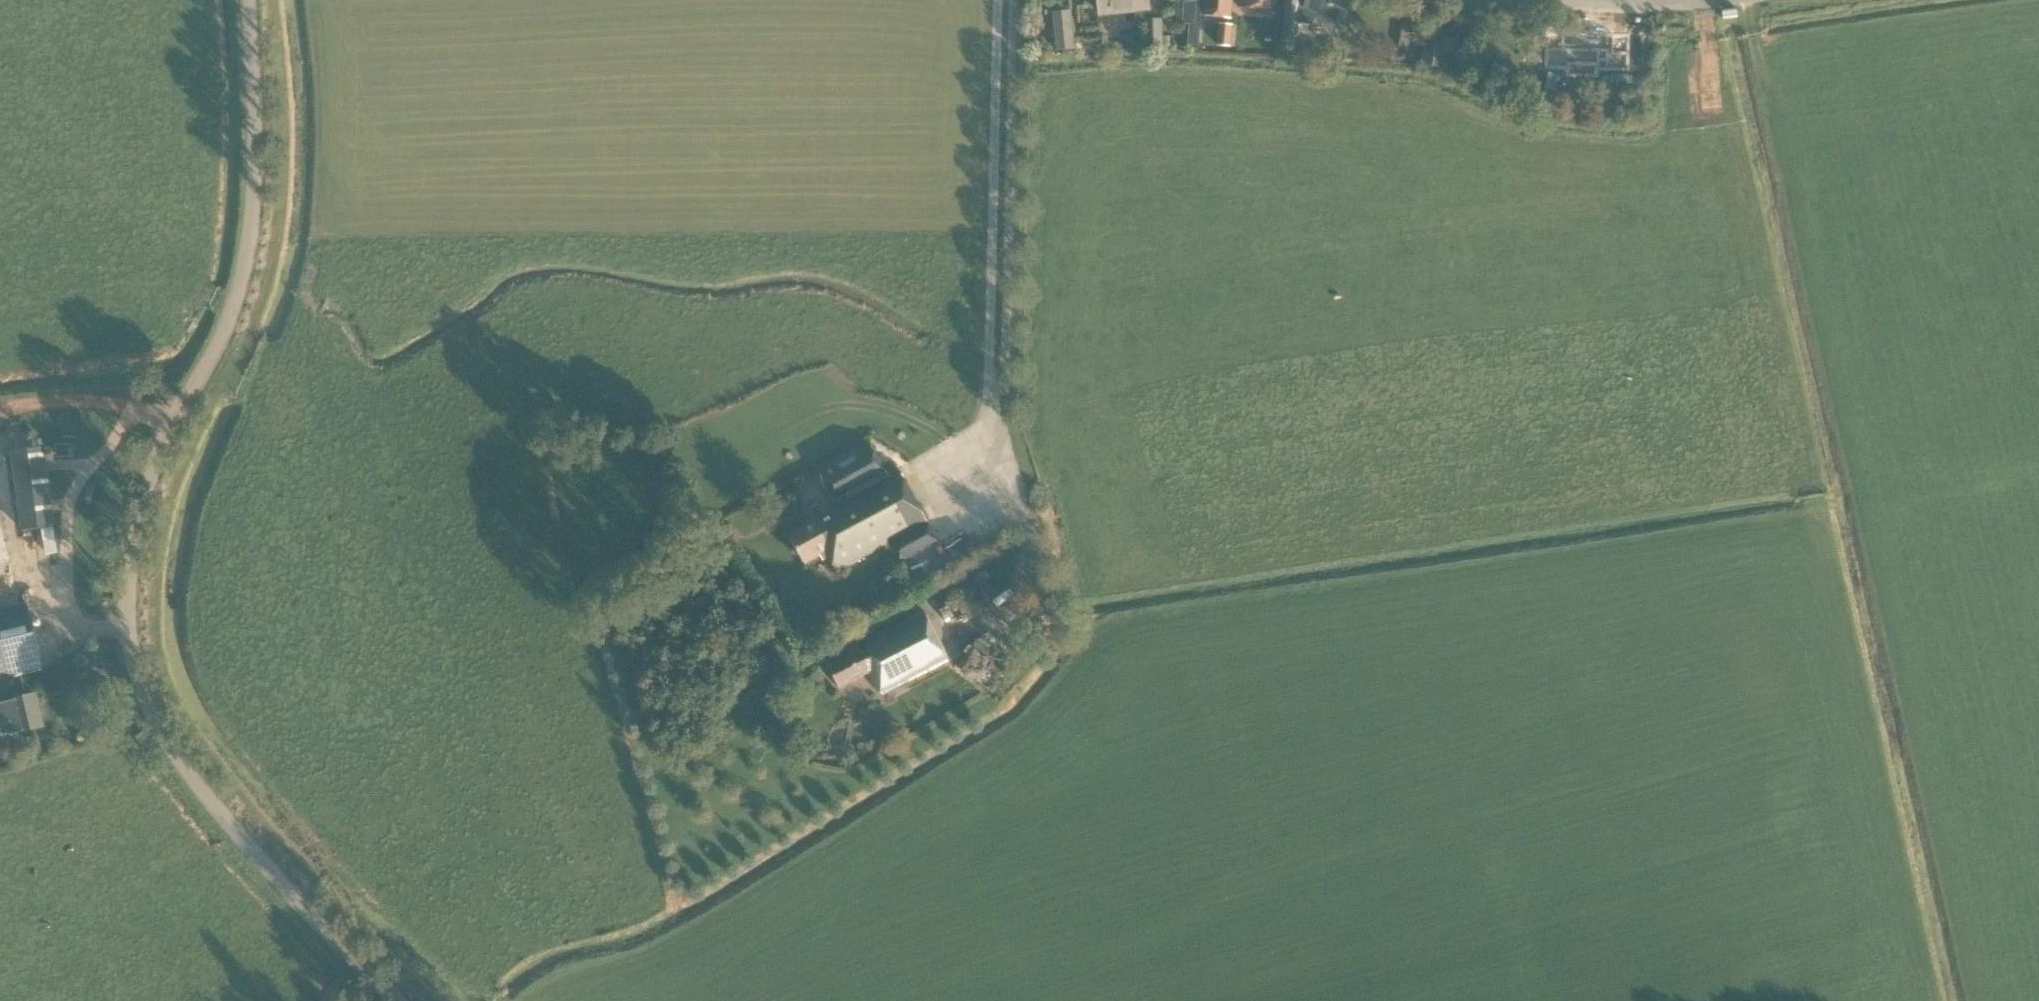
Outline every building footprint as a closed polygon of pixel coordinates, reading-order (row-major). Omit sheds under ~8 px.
[(1148,0),(1098,0),(1099,16),(1149,10),(1148,0)] [(1189,23),(1187,45),(1197,46),(1201,2),(1181,0),(1176,0),(1174,21),(1189,23)] [(1232,0),(1207,0),(1205,16),(1230,18),(1232,0)] [(1269,10),(1270,0),(1239,0),(1238,8),(1269,10)] [(1297,24),(1313,25),(1318,15),(1340,26),(1352,0),(1285,0),(1282,43),(1295,44),(1297,24)] [(1071,10),(1052,12),(1056,52),(1075,50),(1071,10)] [(1162,48),(1161,19),(1144,20),(1145,49),(1162,48)] [(1230,47),(1232,25),(1219,24),(1219,29),(1217,46),(1230,47)] [(1575,32),(1546,32),(1545,67),(1566,67),(1566,61),(1595,62),(1595,69),(1628,69),(1628,33),(1596,33),(1596,39),(1586,39),(1575,32)] [(70,457),(70,444),(56,444),(56,457),(70,457)] [(43,447),(12,451),(23,531),(54,526),(43,447)] [(887,474),(871,447),(820,475),(838,508),(788,535),(805,564),(820,556),(822,560),(828,557),(837,572),(888,543),(899,563),(938,542),(898,468),(887,474)] [(15,719),(18,732),(44,726),(36,694),(26,696),(20,673),(43,667),(27,603),(0,610),(0,722),(15,719)] [(949,661),(924,611),(825,661),(838,688),(869,672),(881,695),(949,661)]
